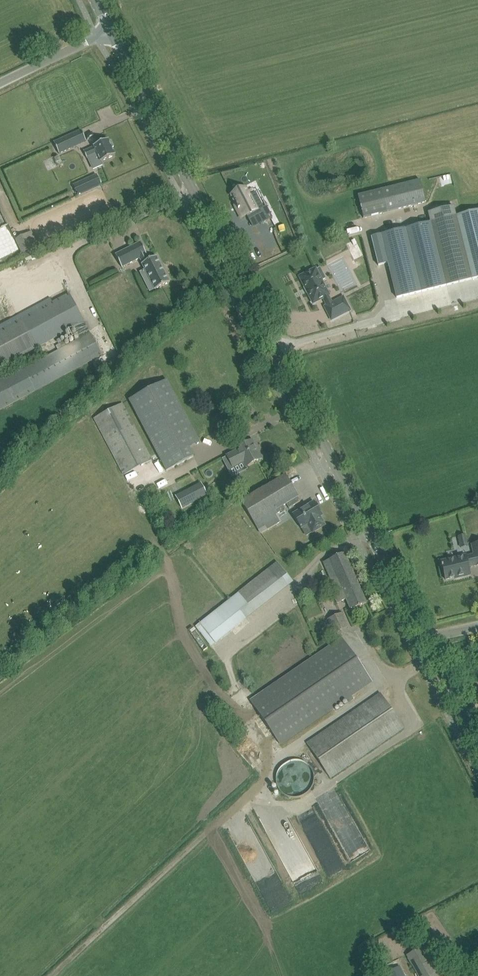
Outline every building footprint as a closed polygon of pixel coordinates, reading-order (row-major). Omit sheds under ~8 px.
[(59,154),(76,146),(71,134),(54,142),(59,154)] [(94,147),(84,151),(93,171),(103,167),(101,162),(115,155),(112,148),(114,147),(111,141),(109,142),(108,140),(94,146),(94,147)] [(74,185),(78,195),(95,187),(90,177),(74,185)] [(358,196),(364,218),(426,202),(421,180),(358,196)] [(236,189),(223,196),(230,208),(228,209),(232,219),(238,216),(244,229),(264,218),(250,191),(246,193),(247,193),(240,197),(236,189)] [(119,201),(112,204),(116,212),(122,209),(119,201)] [(456,216),(454,206),(428,213),(430,223),(406,229),(404,221),(380,228),(397,298),(477,277),(477,211),(456,216)] [(8,224),(0,207),(0,228),(8,224)] [(26,234),(15,239),(22,253),(24,258),(38,252),(41,251),(32,231),(26,234)] [(117,254),(116,254),(123,267),(141,258),(144,263),(143,264),(146,270),(142,272),(146,281),(150,279),(156,289),(155,289),(156,290),(171,282),(170,282),(158,257),(158,256),(150,260),(147,255),(148,255),(141,242),(117,254)] [(48,274),(55,287),(68,279),(61,267),(48,274)] [(317,268),(300,277),(314,302),(324,297),(328,305),(325,306),(332,320),(351,310),(344,297),(332,302),(329,297),(331,296),(323,280),(326,278),(320,267),(317,269),(317,268)] [(13,303),(1,281),(0,282),(0,309),(13,303)] [(102,354),(70,294),(53,303),(50,297),(0,324),(0,368),(73,328),(79,340),(66,346),(64,342),(56,346),(58,350),(24,369),(23,367),(2,378),(0,374),(0,409),(102,354)] [(129,400),(166,471),(194,457),(189,448),(200,442),(167,380),(129,400)] [(94,418),(123,475),(153,459),(123,403),(94,418)] [(225,457),(229,464),(231,463),(233,467),(243,461),(246,467),(262,458),(256,446),(254,447),(251,441),(236,449),(237,451),(225,457)] [(242,501),(255,523),(261,533),(281,521),(275,510),(287,503),(289,508),(300,501),(284,475),(242,501)] [(196,485),(176,496),(182,509),(202,499),(196,485)] [(293,514),(298,522),(304,519),(313,532),(325,524),(318,512),(320,510),(314,501),(293,514)] [(456,579),(456,577),(461,576),(461,578),(471,575),(469,567),(477,565),(477,566),(477,543),(472,545),(475,555),(466,557),(466,555),(442,561),(443,566),(441,566),(442,568),(443,567),(446,580),(455,578),(455,579),(456,579)] [(345,553),(336,557),(324,562),(338,594),(335,596),(338,603),(346,599),(351,610),(367,603),(345,553)] [(278,562),(269,568),(285,589),(294,582),(278,562)] [(215,611),(200,623),(211,638),(207,641),(211,647),(231,631),(215,611)] [(335,616),(327,619),(334,634),(341,630),(335,616)] [(251,702),(280,744),(372,681),(343,639),(251,702)] [(380,693),(372,699),(307,743),(330,778),(404,728),(380,693)] [(282,792),(286,795),(288,796),(291,797),(294,797),(299,797),(303,795),(307,792),(309,790),(312,786),(313,783),(314,779),(314,776),(313,772),(312,768),(310,766),(308,764),(305,762),(302,761),(299,760),(296,759),(293,760),(289,761),(285,763),(282,765),(279,769),(278,772),(276,776),(276,780),(277,784),(278,787),(280,790),(282,792)] [(418,975),(431,975),(430,975),(436,973),(422,946),(407,955),(418,975)] [(386,973),(388,975),(404,975),(402,972),(399,966),(386,973)]
